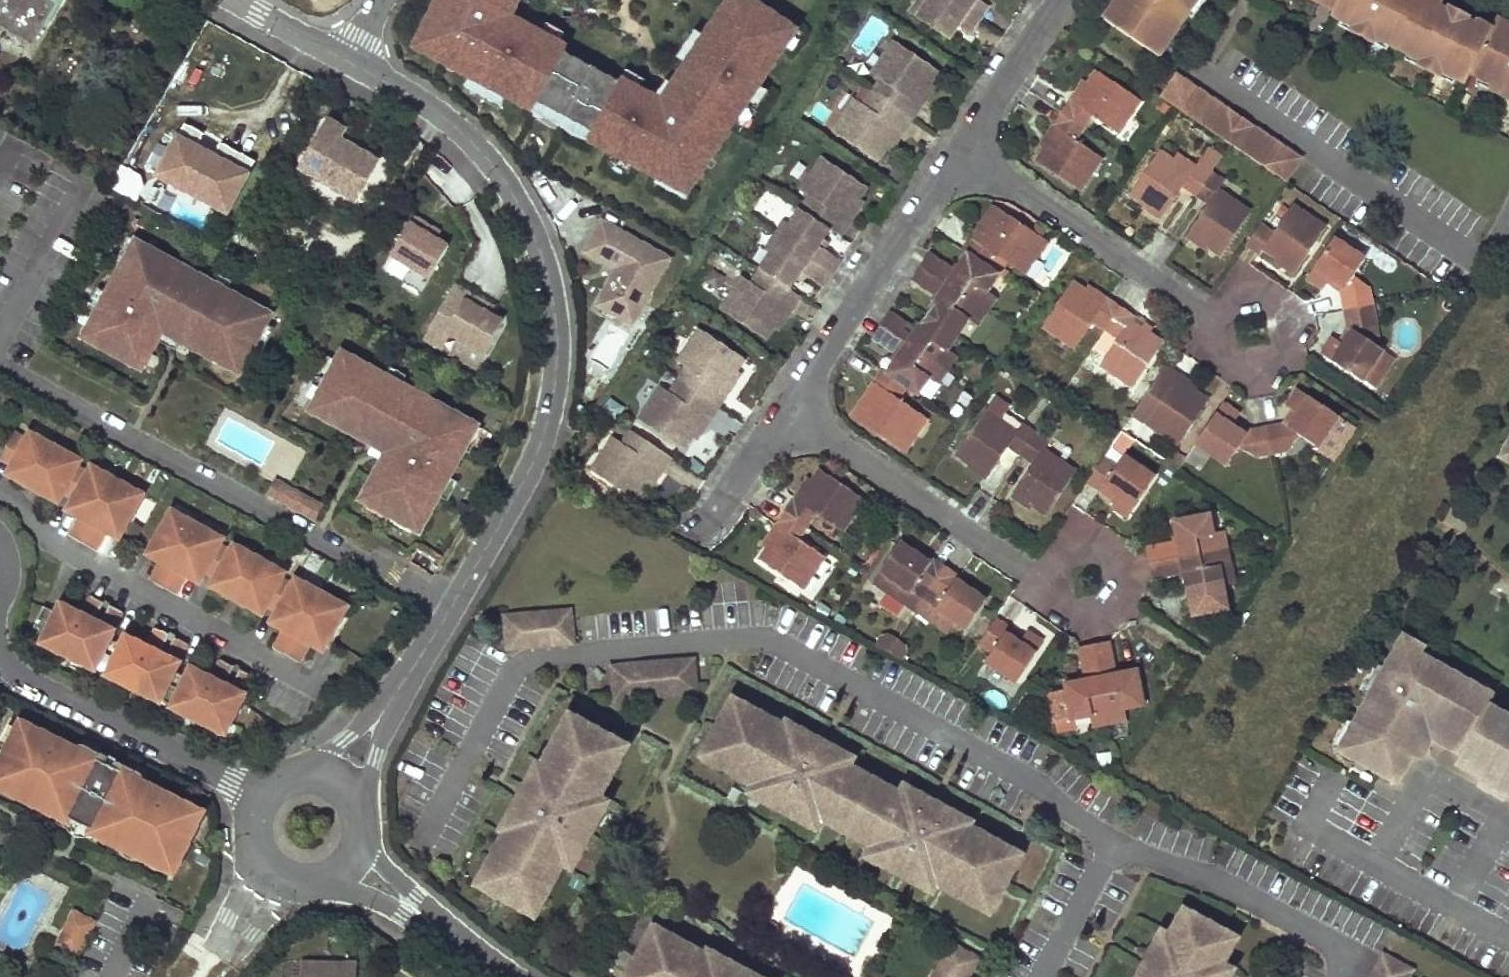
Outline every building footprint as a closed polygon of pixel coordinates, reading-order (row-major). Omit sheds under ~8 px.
[(29,46),(43,19),(6,0),(0,0),(0,30),(29,46)] [(43,19),(50,3),(45,0),(6,0),(43,19)] [(754,0),(731,0),(720,18),(716,15),(703,35),(685,62),(675,78),(678,80),(674,86),(666,81),(656,96),(641,89),(646,80),(627,70),(621,82),(558,48),(566,32),(548,22),(543,32),(530,24),(526,32),(509,23),(521,0),(438,0),(414,48),(471,78),(466,88),(502,106),(507,97),(656,182),(685,198),(690,189),(734,123),(785,46),(787,47),(798,29),(754,0)] [(917,12),(954,38),(963,25),(974,33),(993,4),(987,0),(925,0),(917,12)] [(1105,22),(1153,54),(1164,38),(1170,42),(1187,15),(1194,19),(1206,0),(1118,0),(1105,22)] [(1319,4),(1334,11),(1339,4),(1330,0),(1321,0),(1319,4)] [(1339,4),(1334,11),(1332,17),(1349,26),(1351,23),(1375,35),(1374,38),(1421,62),(1422,59),(1443,69),(1441,72),(1464,83),(1470,74),(1491,85),(1492,83),(1508,91),(1508,46),(1503,43),(1508,33),(1508,28),(1496,21),(1492,30),(1475,23),(1473,28),(1448,16),(1444,24),(1433,19),(1438,10),(1441,5),(1430,0),(1330,0),(1339,4)] [(1448,16),(1438,10),(1433,19),(1444,24),(1448,16)] [(1164,38),(1153,54),(1159,58),(1170,42),(1164,38)] [(943,71),(900,41),(878,74),(886,81),(870,105),(861,99),(839,132),(883,162),(891,149),(905,129),(910,133),(926,109),(921,105),(935,84),(943,71)] [(1145,101),(1102,72),(1095,84),(1081,105),(1074,101),(1057,127),(1063,131),(1050,150),(1041,163),(1084,192),(1106,160),(1079,142),(1097,116),(1123,134),(1145,101)] [(1182,74),(1166,98),(1183,110),(1199,86),(1182,74)] [(1081,105),(1095,84),(1088,80),(1074,101),(1081,105)] [(940,88),(935,84),(921,105),(926,109),(940,88)] [(1199,86),(1183,110),(1289,181),(1305,157),(1199,86)] [(343,131),(327,122),(299,170),(354,202),(377,162),(338,140),(343,131)] [(183,126),(173,145),(209,164),(212,158),(195,149),(202,136),(183,126)] [(1063,131),(1057,127),(1044,146),(1050,150),(1063,131)] [(897,153),(910,133),(905,129),(891,149),(897,153)] [(173,145),(155,178),(226,215),(247,177),(212,158),(209,164),(173,145)] [(219,145),(212,158),(247,177),(254,163),(219,145)] [(1196,172),(1164,150),(1135,194),(1147,203),(1145,206),(1165,220),(1178,200),(1176,190),(1180,184),(1187,188),(1211,205),(1218,210),(1213,216),(1204,217),(1190,236),(1209,249),(1211,245),(1226,255),(1255,212),(1223,190),(1230,180),(1203,162),(1196,172)] [(873,188),(829,158),(817,175),(808,189),(806,191),(815,197),(795,226),(776,253),(755,284),(747,278),(744,282),(736,294),(725,310),(769,340),(776,330),(791,308),(796,312),(805,299),(792,290),(800,279),(804,272),(811,277),(827,288),(845,261),(829,250),(822,246),(827,239),(835,228),(846,236),(855,223),(851,220),(864,201),(873,188)] [(124,168),(112,192),(136,204),(148,180),(124,168)] [(808,189),(817,175),(809,170),(800,183),(808,189)] [(1176,190),(1178,200),(1187,188),(1180,184),(1176,190)] [(868,204),(864,201),(851,220),(855,223),(868,204)] [(1218,210),(1211,205),(1204,217),(1213,216),(1218,210)] [(1330,229),(1297,206),(1278,233),(1265,224),(1250,247),(1264,257),(1269,250),(1282,258),(1280,261),(1299,274),(1312,254),(1310,244),(1314,238),(1320,242),(1330,229)] [(1050,243),(997,208),(985,226),(990,230),(981,244),(975,241),(965,255),(971,259),(961,275),(938,260),(920,286),(943,302),(921,334),(898,319),(880,346),(903,361),(893,376),(888,373),(879,386),(885,390),(876,404),(870,400),(857,420),(910,455),(921,438),(915,434),(926,419),(900,402),(909,389),(919,396),(931,378),(949,352),(969,321),(987,294),(999,277),(988,269),(997,256),(1023,273),(1034,257),(1039,260),(1050,243)] [(390,256),(429,280),(447,249),(427,236),(430,229),(413,218),(390,256)] [(788,221),(769,248),(776,253),(795,226),(788,221)] [(647,309),(673,264),(606,225),(589,256),(620,274),(600,310),(618,320),(631,299),(647,309)] [(985,226),(975,241),(981,244),(990,230),(985,226)] [(129,236),(115,262),(120,265),(128,269),(132,262),(127,259),(137,240),(129,236)] [(1320,242),(1314,238),(1310,244),(1312,254),(1320,242)] [(834,244),(827,239),(822,246),(829,250),(834,244)] [(1369,261),(1337,239),(1310,279),(1328,291),(1332,285),(1335,280),(1350,290),(1357,279),(1369,261)] [(96,311),(81,337),(135,366),(138,360),(148,341),(140,336),(147,323),(163,332),(178,340),(238,373),(243,363),(249,351),(244,348),(248,341),(252,333),(258,336),(265,322),(270,313),(227,289),(211,281),(209,283),(203,280),(205,277),(137,240),(127,259),(132,262),(128,269),(120,265),(106,292),(96,311)] [(920,286),(938,260),(932,256),(915,283),(920,286)] [(1034,257),(1023,273),(1028,277),(1039,260),(1034,257)] [(231,281),(216,272),(211,281),(227,289),(231,281)] [(806,284),(811,277),(804,272),(800,279),(806,284)] [(736,294),(744,282),(736,277),(728,288),(736,294)] [(1344,293),(1345,295),(1373,290),(1357,279),(1350,290),(1335,280),(1332,285),(1344,293)] [(493,308),(453,286),(424,339),(438,347),(445,333),(458,340),(449,355),(477,370),(503,321),(490,315),(493,308)] [(1136,388),(1164,346),(1152,338),(1132,325),(1136,318),(1111,301),(1106,308),(1086,294),(1074,286),(1047,328),(1079,349),(1096,323),(1122,340),(1104,366),(1136,388)] [(97,287),(87,306),(96,311),(106,292),(97,287)] [(1106,308),(1111,301),(1090,288),(1086,294),(1106,308)] [(1373,290),(1345,295),(1352,326),(1378,322),(1373,290)] [(980,328),(998,302),(987,294),(969,321),(980,328)] [(635,330),(647,309),(631,299),(618,320),(635,330)] [(791,308),(776,330),(782,334),(796,312),(791,308)] [(880,346),(898,319),(893,315),(875,342),(880,346)] [(1132,325),(1152,338),(1156,332),(1136,318),(1132,325)] [(274,327),(265,322),(258,336),(252,333),(248,341),(263,349),(274,327)] [(1351,328),(1343,341),(1348,344),(1356,331),(1367,338),(1378,322),(1352,326),(1351,328)] [(158,340),(163,332),(147,323),(140,336),(148,341),(156,345),(158,340)] [(749,360),(706,331),(694,348),(686,360),(683,364),(692,370),(675,396),(666,390),(664,393),(655,405),(644,422),(688,451),(696,439),(710,419),(715,422),(733,396),(727,393),(741,372),(749,360)] [(1367,338),(1356,331),(1348,344),(1343,341),(1336,336),(1325,354),(1366,381),(1366,380),(1386,351),(1367,338)] [(158,340),(174,349),(178,340),(163,332),(158,340)] [(156,345),(148,341),(138,360),(145,364),(156,345)] [(263,349),(248,341),(244,348),(249,351),(243,363),(252,368),(263,349)] [(677,355),(686,360),(694,348),(686,342),(677,355)] [(379,463),(359,500),(365,503),(389,516),(412,529),(418,532),(437,497),(448,478),(462,451),(454,447),(459,440),(464,442),(474,424),(406,387),(404,389),(398,386),(400,383),(384,375),(340,351),(335,361),(328,374),(333,377),(329,385),(325,392),(320,389),(313,402),(308,410),(368,443),(385,452),(401,461),(395,472),(379,463)] [(1399,359),(1386,351),(1366,380),(1379,389),(1399,359)] [(949,352),(931,378),(942,385),(959,359),(949,352)] [(335,361),(326,355),(314,377),(329,385),(333,377),(328,374),(335,361)] [(1170,366),(1136,417),(1183,447),(1211,404),(1199,395),(1179,382),(1183,375),(1170,366)] [(389,367),(384,375),(400,383),(404,375),(389,367)] [(747,376),(741,372),(727,393),(733,396),(747,376)] [(1183,375),(1179,382),(1199,395),(1203,389),(1183,375)] [(329,385),(314,377),(303,397),(313,402),(320,389),(325,392),(329,385)] [(885,390),(879,386),(870,400),(876,404),(885,390)] [(1340,414),(1300,387),(1289,405),(1294,408),(1299,412),(1291,425),(1303,433),(1320,445),(1340,414)] [(655,405),(664,393),(656,388),(648,400),(655,405)] [(1243,416),(1226,405),(1201,444),(1231,464),(1243,445),(1250,434),(1237,426),(1241,420),(1243,416)] [(1294,408),(1285,422),(1293,447),(1303,433),(1291,425),(1299,412),(1294,408)] [(988,412),(959,455),(975,466),(974,469),(991,481),(1004,461),(1002,452),(1006,446),(1012,450),(1038,467),(1044,470),(1041,475),(1030,479),(1017,498),(1036,511),(1038,508),(1050,516),(1080,472),(1048,451),(1054,442),(1028,425),(1022,434),(988,412)] [(715,422),(710,419),(696,439),(702,443),(715,422)] [(915,434),(921,438),(931,422),(926,419),(915,434)] [(1243,445),(1260,456),(1253,430),(1241,420),(1237,426),(1250,434),(1243,445)] [(1293,447),(1285,422),(1253,430),(1260,456),(1293,447)] [(468,454),(482,428),(474,424),(464,442),(459,440),(454,447),(462,451),(468,454)] [(13,433),(0,456),(0,460),(11,466),(7,474),(23,483),(25,479),(34,484),(43,489),(41,493),(56,502),(61,493),(73,500),(71,503),(77,506),(82,512),(79,517),(68,537),(94,552),(105,532),(108,526),(116,528),(121,531),(141,495),(91,468),(88,473),(76,467),(79,461),(29,434),(26,440),(13,433)] [(668,474),(678,460),(637,433),(628,447),(620,442),(617,445),(609,458),(599,473),(642,502),(651,489),(664,470),(668,474)] [(609,458),(617,445),(609,440),(600,453),(609,458)] [(363,451),(380,460),(385,452),(368,443),(363,451)] [(1002,452),(1004,461),(1012,450),(1006,446),(1002,452)] [(379,463),(395,472),(401,461),(385,452),(380,460),(379,463)] [(1175,452),(1169,461),(1182,470),(1188,460),(1175,452)] [(1109,456),(1091,483),(1107,493),(1111,487),(1123,495),(1119,502),(1116,507),(1134,518),(1162,476),(1131,455),(1124,466),(1109,456)] [(1038,467),(1030,479),(1041,475),(1044,470),(1038,467)] [(656,492),(668,474),(664,470),(651,489),(656,492)] [(868,501),(824,472),(811,490),(803,503),(797,499),(779,526),(784,529),(771,549),(763,560),(807,591),(828,559),(802,541),(820,514),(847,532),(868,501)] [(456,483),(448,478),(437,497),(446,502),(456,483)] [(25,479),(23,483),(32,488),(34,484),(25,479)] [(280,483),(275,480),(269,493),(273,495),(280,483)] [(280,483),(273,495),(313,517),(320,505),(280,483)] [(34,484),(32,488),(41,493),(43,489),(34,484)] [(803,503),(811,490),(806,487),(797,499),(803,503)] [(1123,495),(1111,487),(1107,493),(1119,502),(1123,495)] [(71,503),(67,511),(79,517),(82,512),(77,506),(71,503)] [(362,510),(385,522),(389,516),(365,503),(362,510)] [(325,643),(345,608),(294,580),(291,586),(279,579),(282,573),(233,546),(230,552),(218,545),(221,540),(171,512),(151,547),(157,550),(162,556),(159,561),(148,581),(174,596),(186,576),(189,571),(196,572),(202,575),(204,572),(215,578),(211,587),(227,595),(229,591),(238,596),(246,601),(244,605),(261,614),(265,606),(277,612),(275,615),(281,618),(285,624),(283,629),(272,649),(298,664),(309,644),(312,639),(319,640),(325,643)] [(385,522),(409,535),(412,529),(389,516),(385,522)] [(1176,545),(1157,549),(1163,580),(1183,576),(1189,575),(1190,581),(1192,594),(1229,586),(1225,569),(1222,551),(1219,536),(1215,516),(1178,523),(1181,536),(1182,544),(1176,545)] [(108,526),(105,532),(117,538),(121,531),(116,528),(108,526)] [(784,529),(779,526),(766,546),(771,549),(784,529)] [(1232,533),(1219,536),(1222,551),(1235,548),(1232,533)] [(905,545),(885,574),(887,576),(961,625),(971,632),(991,604),(980,596),(961,584),(965,578),(938,560),(935,565),(916,553),(905,545)] [(151,547),(148,555),(159,561),(162,556),(157,550),(151,547)] [(938,560),(919,548),(916,553),(935,565),(938,560)] [(1235,548),(1222,551),(1225,569),(1238,566),(1235,548)] [(1156,581),(1163,580),(1157,549),(1150,550),(1156,581)] [(1238,566),(1225,569),(1229,586),(1242,584),(1238,566)] [(189,571),(186,576),(197,582),(202,575),(196,572),(189,571)] [(880,588),(953,637),(961,625),(887,576),(880,588)] [(961,584),(980,596),(983,591),(965,578),(961,584)] [(229,591),(227,595),(235,600),(238,596),(229,591)] [(42,607),(28,636),(41,643),(41,644),(94,670),(94,669),(106,675),(106,676),(159,702),(159,701),(172,707),(171,708),(224,734),(252,677),(238,670),(229,689),(224,686),(233,667),(219,660),(210,679),(207,686),(201,683),(205,677),(190,669),(186,678),(173,672),(187,645),(174,638),(164,657),(159,654),(168,635),(155,628),(145,647),(142,654),(136,651),(139,644),(125,637),(120,646),(109,640),(122,612),(109,606),(99,625),(93,622),(103,603),(89,596),(80,615),(77,622),(71,619),(75,612),(60,605),(55,614),(42,607)] [(238,596),(235,600),(244,605),(246,601),(238,596)] [(572,644),(569,610),(503,616),(506,650),(572,644)] [(75,612),(71,619),(77,622),(80,615),(75,612)] [(275,615),(271,623),(283,629),(285,624),(281,618),(275,615)] [(1001,620),(983,647),(997,656),(991,665),(1020,684),(1048,644),(1030,633),(1027,637),(1023,644),(1010,635),(1014,629),(1001,620)] [(1023,644),(1027,637),(1014,629),(1010,635),(1023,644)] [(880,635),(874,650),(899,660),(905,644),(880,635)] [(312,639),(309,644),(321,650),(325,643),(319,640),(312,639)] [(1391,668),(1405,644),(1396,639),(1382,663),(1391,668)] [(1083,649),(1085,657),(1117,650),(1115,642),(1083,649)] [(136,651),(142,654),(145,647),(139,644),(136,651)] [(1488,697),(1491,692),(1405,644),(1391,668),(1382,663),(1336,746),(1393,778),(1426,719),(1464,741),(1457,753),(1482,767),(1479,774),(1508,791),(1508,709),(1488,697)] [(1119,665),(1117,650),(1085,657),(1088,671),(1090,680),(1083,681),(1070,684),(1071,690),(1054,693),(1060,722),(1096,714),(1129,708),(1149,703),(1142,669),(1128,672),(1121,673),(1119,665)] [(693,659),(610,667),(613,700),(695,692),(693,659)] [(1121,673),(1128,672),(1126,663),(1119,665),(1121,673)] [(1090,680),(1088,671),(1082,673),(1083,681),(1090,680)] [(210,679),(205,677),(201,683),(207,686),(210,679)] [(746,707),(732,699),(726,710),(740,718),(746,707)] [(726,710),(706,746),(720,754),(714,765),(713,767),(728,774),(729,772),(752,785),(763,791),(758,800),(771,807),(773,804),(791,814),(790,817),(803,824),(808,815),(819,821),(820,820),(829,825),(832,820),(864,837),(861,842),(870,847),(870,849),(880,855),(875,864),(889,871),(890,868),(909,878),(908,881),(921,888),(926,879),(937,885),(960,898),(959,900),(973,908),(974,906),(980,895),(994,903),(1014,866),(1000,859),(1006,847),(1007,846),(992,838),(991,840),(968,828),(966,826),(964,830),(955,825),(960,817),(946,810),(945,812),(926,802),(928,800),(914,793),(910,801),(899,795),(848,767),(837,761),(842,753),(829,746),(827,748),(809,738),(810,736),(797,728),(792,736),(783,731),(785,728),(783,727),(760,714),(761,712),(747,705),(746,707),(740,718),(726,710)] [(1099,726),(1131,719),(1129,708),(1096,714),(1099,726)] [(579,721),(569,715),(561,730),(572,735),(579,721)] [(487,892),(523,911),(531,897),(542,903),(544,904),(552,890),(550,888),(562,866),(568,855),(577,859),(584,846),(581,844),(591,826),(594,827),(601,814),(593,809),(599,798),(611,775),(613,777),(621,762),(619,761),(608,755),(616,741),(579,721),(572,735),(561,730),(558,728),(551,743),(553,744),(540,767),(539,769),(543,771),(538,780),(530,775),(523,789),(525,790),(515,808),(513,807),(505,821),(513,825),(508,834),(505,832),(504,834),(491,857),(489,856),(481,870),(484,871),(494,877),(487,892)] [(797,728),(786,722),(783,727),(785,728),(783,731),(792,736),(797,728)] [(187,811),(167,801),(169,797),(160,795),(156,793),(157,791),(142,783),(129,777),(133,769),(91,748),(87,756),(74,750),(20,723),(9,744),(16,747),(11,756),(7,765),(1,762),(0,764),(0,789),(32,805),(33,803),(38,806),(45,811),(58,817),(67,822),(68,819),(72,812),(81,817),(78,824),(91,830),(90,833),(98,837),(127,852),(128,850),(132,852),(139,858),(141,853),(161,863),(167,850),(178,855),(180,853),(182,851),(184,848),(185,846),(187,844),(188,842),(188,840),(189,838),(190,835),(191,832),(191,830),(180,825),(187,811)] [(78,741),(74,750),(87,756),(91,748),(78,741)] [(619,761),(627,747),(616,741),(608,755),(619,761)] [(9,744),(5,753),(11,756),(16,747),(9,744)] [(706,746),(700,757),(714,765),(720,754),(706,746)] [(5,753),(1,762),(7,765),(11,756),(5,753)] [(848,767),(853,759),(842,753),(837,761),(848,767)] [(540,767),(536,765),(530,775),(538,780),(543,771),(539,769),(540,767)] [(146,775),(133,769),(129,777),(142,783),(146,775)] [(752,785),(747,794),(758,800),(763,791),(752,785)] [(914,793),(903,786),(899,795),(910,801),(914,793)] [(601,814),(607,803),(599,798),(593,809),(601,814)] [(187,811),(180,825),(191,830),(195,815),(187,811)] [(72,812),(68,819),(78,824),(81,817),(72,812)] [(803,824),(814,830),(819,821),(808,815),(803,824)] [(58,817),(55,824),(95,844),(98,837),(90,833),(91,830),(78,824),(68,819),(67,822),(58,817)] [(968,828),(971,823),(960,817),(955,825),(964,830),(966,826),(968,828)] [(864,837),(832,820),(829,825),(861,842),(864,837)] [(505,821),(500,832),(504,834),(505,832),(508,834),(513,825),(505,821)] [(1014,866),(1020,855),(1006,847),(1000,859),(1014,866)] [(870,849),(865,858),(875,864),(880,855),(870,849)] [(167,850),(161,863),(170,868),(178,855),(167,850)] [(562,866),(571,870),(577,859),(568,855),(562,866)] [(484,871),(476,886),(487,892),(494,877),(484,871)] [(921,888),(932,894),(937,885),(926,879),(921,888)] [(974,906),(988,914),(994,903),(980,895),(974,906)] [(523,911),(534,917),(542,903),(531,897),(523,911)] [(1187,913),(1182,910),(1173,927),(1179,929),(1187,913)] [(72,912),(63,932),(74,938),(70,946),(79,950),(92,923),(72,912)] [(1217,976),(1223,966),(1221,965),(1235,939),(1187,913),(1179,929),(1173,927),(1168,936),(1162,947),(1154,943),(1147,956),(1149,957),(1139,976),(1137,974),(1136,976),(1218,976),(1217,976)] [(667,935),(652,927),(647,938),(661,946),(667,935)] [(63,932),(56,945),(76,955),(79,950),(70,946),(74,938),(63,932)] [(1168,936),(1160,932),(1154,943),(1162,947),(1168,936)] [(750,974),(748,976),(730,966),(731,964),(717,956),(713,964),(705,960),(706,956),(704,955),(681,943),(682,940),(668,933),(667,935),(661,946),(647,938),(627,974),(632,976),(755,976),(750,974)] [(977,959),(950,944),(933,976),(967,976),(977,959)] [(717,956),(707,951),(704,955),(706,956),(705,960),(713,964),(717,956)] [(1370,976),(1408,976),(1411,971),(1382,955),(1370,976)] [(299,976),(355,976),(355,972),(339,972),(339,963),(299,963),(299,976)] [(339,963),(339,972),(355,972),(355,963),(339,963)] [(1232,970),(1223,966),(1217,976),(1218,976),(1228,976),(1232,970)]
